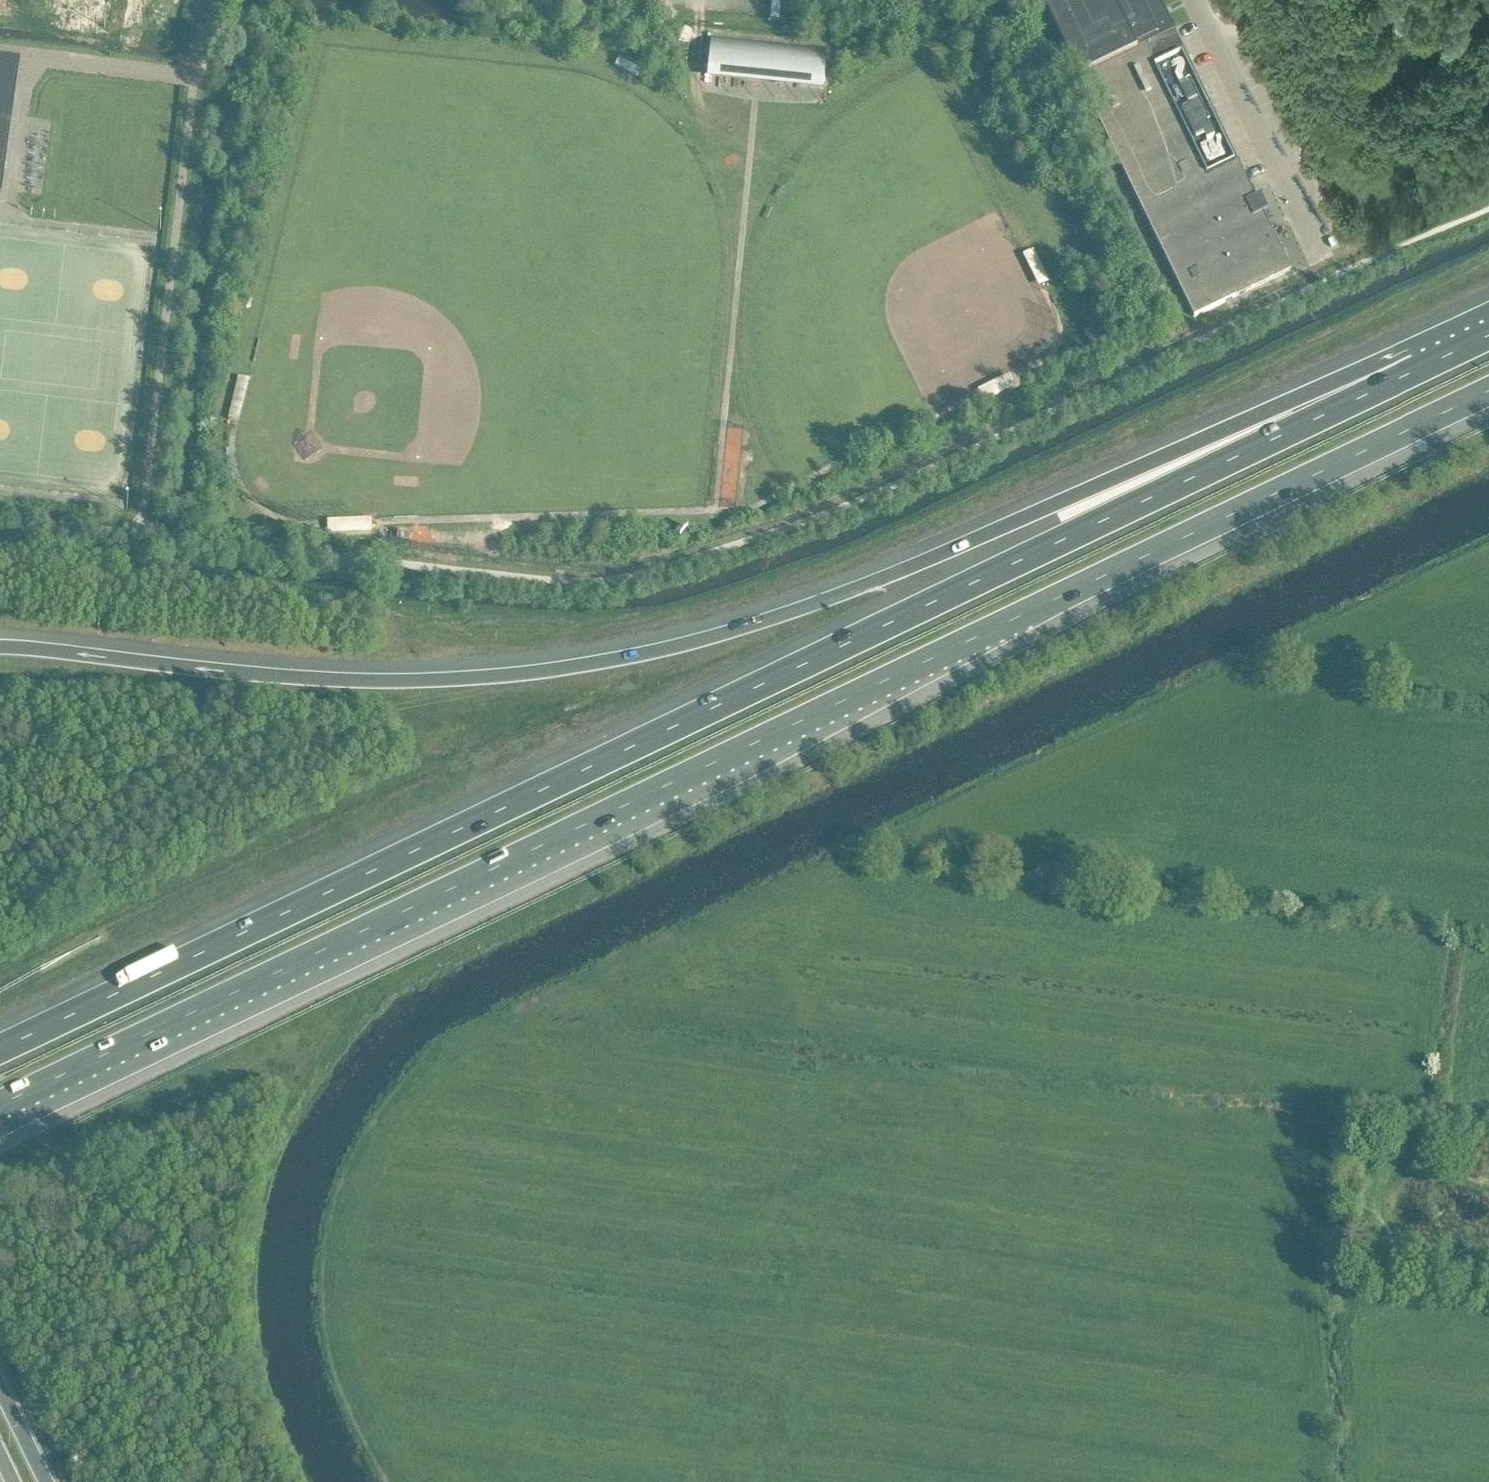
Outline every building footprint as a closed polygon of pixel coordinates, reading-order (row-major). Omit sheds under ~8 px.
[(1175,34),(1158,0),(1039,0),(1078,81),(1194,320),(1291,273),(1175,34)] [(827,49),(711,37),(707,74),(823,86),(827,49)] [(0,68),(0,198),(18,70),(0,68)]
